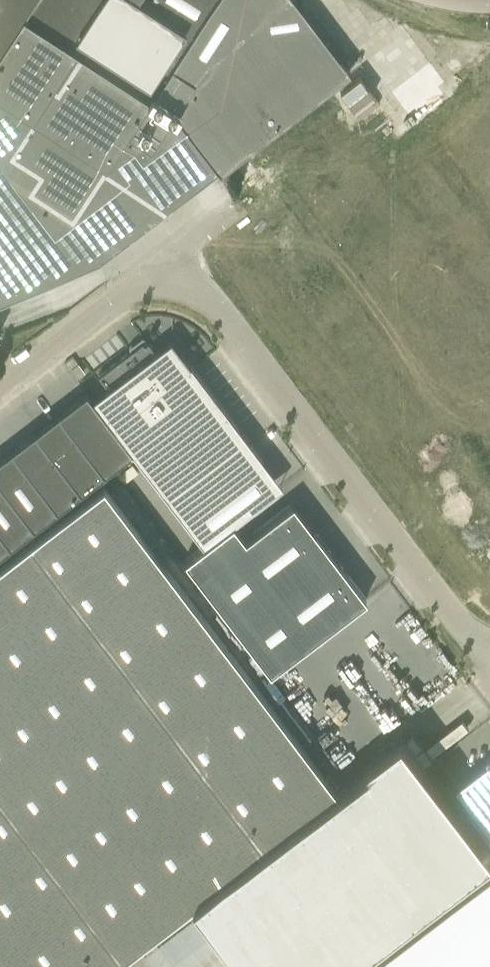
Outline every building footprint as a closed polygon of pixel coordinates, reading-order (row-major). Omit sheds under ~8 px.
[(160,119),(205,177),(217,169),(219,172),(349,72),(301,8),(265,13),(263,0),(0,0),(0,15),(160,119)] [(101,257),(205,177),(160,119),(0,15),(0,297),(101,257)] [(190,365),(170,339),(155,351),(148,342),(144,345),(142,342),(133,349),(98,376),(107,387),(92,399),(111,425),(110,425),(131,452),(183,520),(262,459),(190,364),(190,365)] [(65,413),(61,416),(104,473),(131,452),(110,425),(111,425),(92,399),(85,392),(86,397),(76,405),(65,413)] [(104,473),(61,416),(58,413),(57,414),(58,418),(50,424),(44,429),(37,434),(80,491),(104,473)] [(17,450),(14,452),(57,509),(80,491),(37,434),(34,431),(35,436),(24,444),(17,450)] [(14,452),(11,449),(10,450),(11,454),(2,461),(0,463),(0,483),(33,527),(57,509),(14,452)] [(9,545),(33,527),(0,483),(0,532),(9,545)] [(95,491),(0,562),(0,966),(104,966),(191,901),(336,790),(103,485),(95,491)] [(227,617),(323,543),(317,535),(314,537),(290,505),(245,540),(232,524),(184,561),(227,617)] [(0,532),(0,552),(9,545),(0,532)] [(366,599),(323,543),(227,617),(270,673),(366,599)] [(190,901),(240,966),(350,966),(489,861),(489,848),(405,737),(336,790),(190,901)] [(458,785),(489,827),(489,760),(458,785)] [(371,966),(489,966),(489,897),(480,884),(371,966)]
